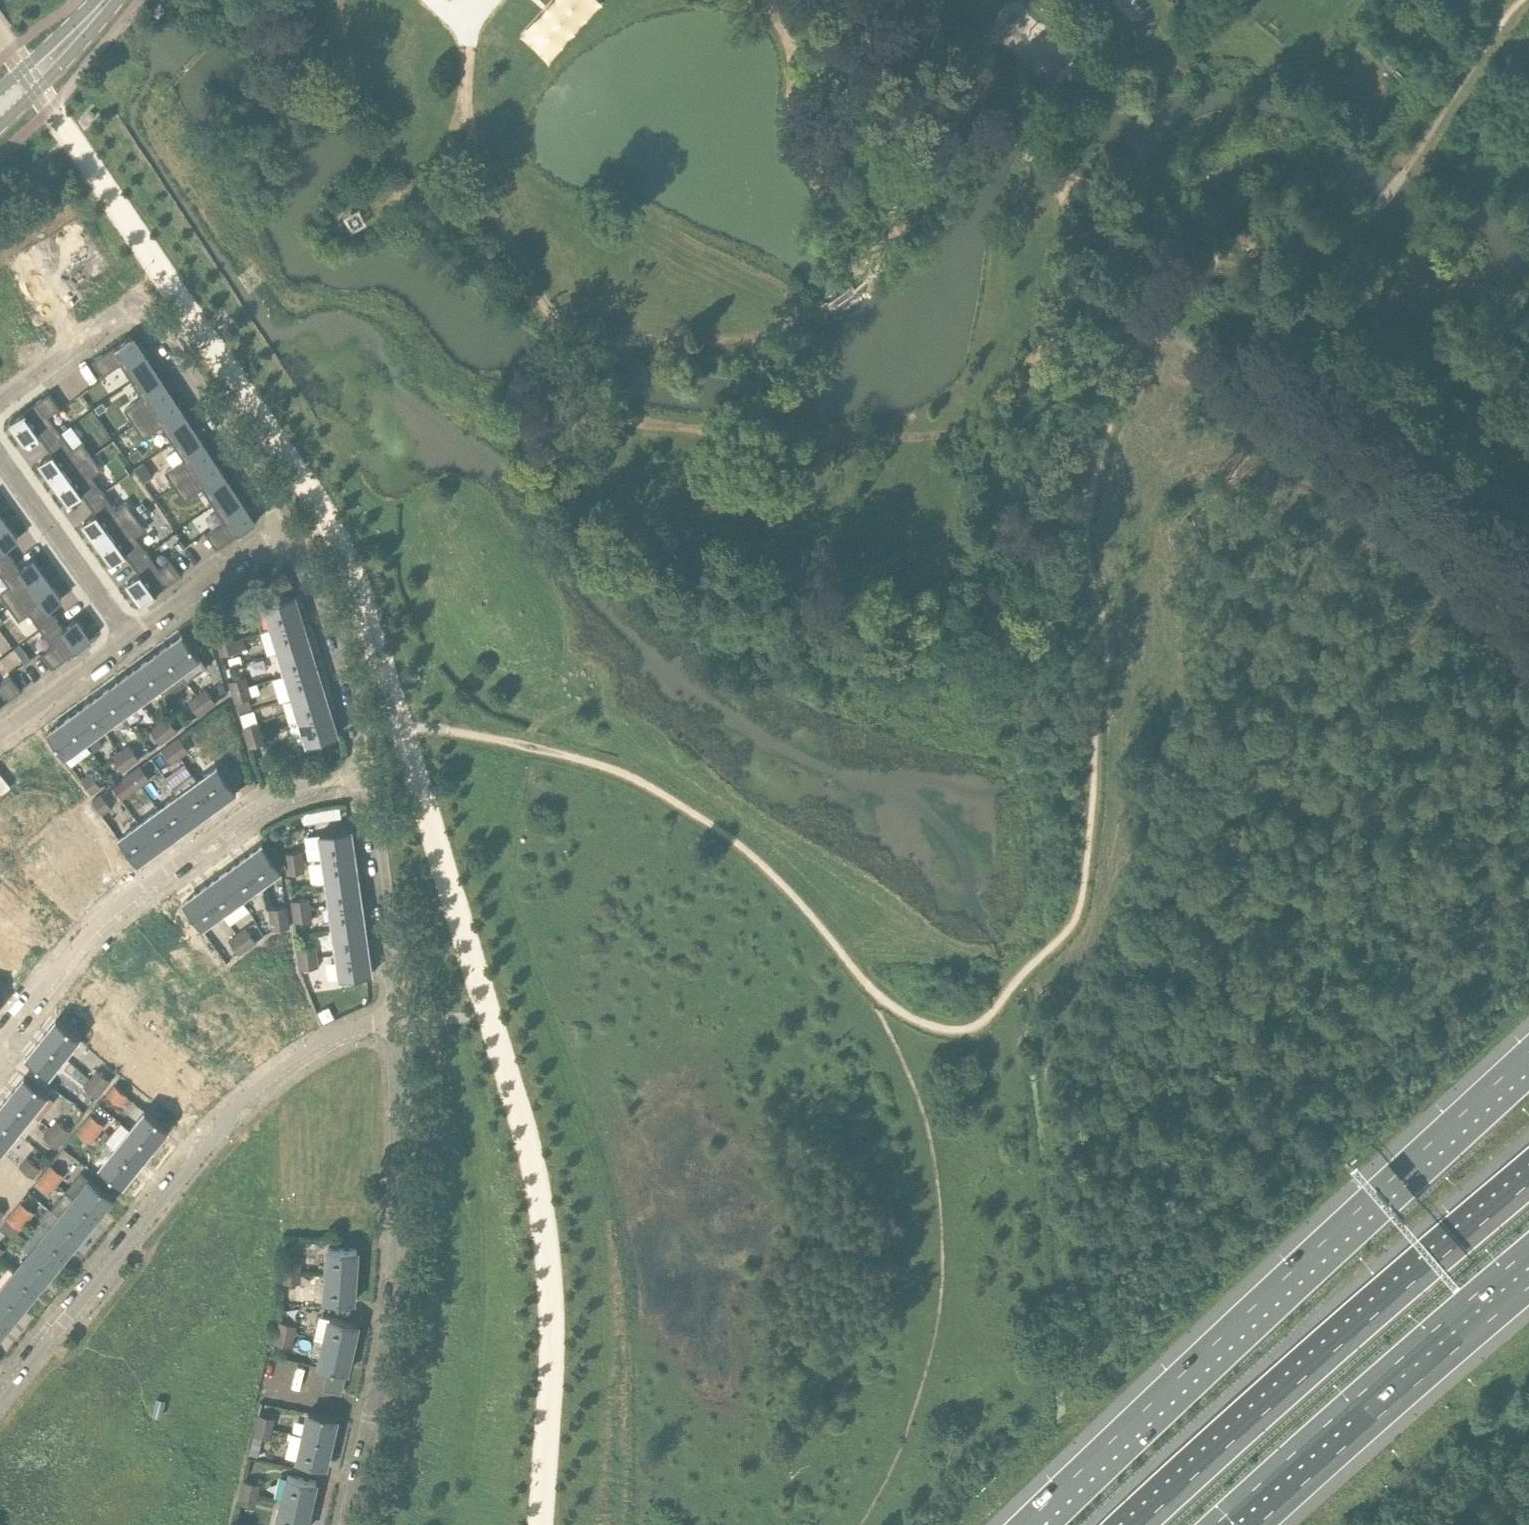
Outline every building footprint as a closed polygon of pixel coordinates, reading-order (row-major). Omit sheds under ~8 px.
[(101,285),(120,270),(76,216),(57,231),(101,285)] [(132,335),(94,360),(103,375),(122,363),(133,380),(155,366),(135,335),(133,337),(132,335)] [(144,397),(126,409),(135,423),(176,397),(155,366),(133,380),(144,397)] [(15,421),(12,423),(27,443),(41,433),(48,442),(63,431),(51,415),(61,407),(51,393),(14,420),(15,421)] [(176,397),(135,423),(144,437),(162,425),(173,442),(196,428),(176,397)] [(184,459),(166,471),(175,485),(216,459),(196,428),(173,442),(184,459)] [(55,452),(41,462),(55,482),(95,454),(85,440),(75,448),(63,431),(48,442),(55,452)] [(95,454),(55,482),(70,503),(84,493),(91,502),(106,491),(95,475),(105,467),(95,454)] [(216,459),(175,485),(185,500),(203,488),(214,504),(236,490),(216,459)] [(225,521),(207,533),(216,548),(255,523),(236,490),(214,504),(225,521)] [(98,512),(84,522),(99,543),(138,514),(129,500),(118,508),(106,491),(91,502),(98,512)] [(138,514),(99,543),(114,563),(128,553),(135,562),(150,551),(138,535),(148,528),(138,514)] [(0,522),(0,567),(14,557),(7,548),(21,538),(6,517),(0,522)] [(142,572),(128,582),(142,602),(182,575),(172,560),(162,568),(150,551),(135,562),(142,572)] [(0,567),(0,571),(10,585),(0,592),(10,606),(49,577),(35,557),(21,567),(14,557),(0,567)] [(49,577),(10,606),(20,620),(30,612),(42,629),(57,618),(50,608),(64,598),(49,577)] [(293,596),(264,605),(271,629),(300,620),(293,596)] [(57,618),(42,629),(54,645),(44,652),(54,667),(91,640),(90,639),(93,637),(78,617),(64,627),(57,618)] [(300,620),(271,629),(278,652),(308,643),(300,620)] [(232,630),(213,635),(217,646),(235,641),(232,630)] [(183,635),(164,649),(187,682),(206,668),(183,635)] [(235,641),(217,646),(220,656),(238,651),(235,641)] [(308,643),(278,652),(285,675),(315,666),(308,643)] [(164,649),(144,663),(161,687),(167,697),(187,682),(164,649)] [(144,663),(125,677),(142,701),(161,687),(144,663)] [(315,666),(285,675),(292,698),(322,689),(315,666)] [(22,689),(12,675),(0,684),(0,705),(22,689)] [(246,676),(228,682),(231,692),(249,686),(246,676)] [(125,677),(106,691),(123,715),(142,701),(125,677)] [(249,686),(231,692),(234,703),(235,702),(240,701),(250,698),(252,697),(252,696),(249,686)] [(206,689),(197,695),(208,710),(217,704),(206,689)] [(322,689),(292,698),(299,722),(329,713),(322,689)] [(106,691),(86,705),(104,729),(123,715),(106,691)] [(197,695),(188,701),(199,717),(208,710),(197,695)] [(86,705),(67,719),(84,743),(104,729),(86,705)] [(329,713),(299,722),(306,745),(336,736),(329,713)] [(167,717),(158,723),(169,738),(178,732),(167,717)] [(67,719),(48,733),(65,757),(84,743),(67,719)] [(260,722),(242,727),(245,738),(263,733),(260,722)] [(158,723),(149,729),(160,745),(169,738),(158,723)] [(263,733),(245,738),(248,748),(266,743),(263,733)] [(180,736),(171,743),(182,758),(191,752),(180,736)] [(171,743),(162,750),(173,765),(182,758),(171,743)] [(129,745),(120,751),(131,766),(140,760),(129,745)] [(120,751),(111,758),(122,773),(131,766),(120,751)] [(141,765),(132,771),(142,786),(152,780),(141,765)] [(217,766),(197,780),(215,806),(236,791),(217,766)] [(132,771),(122,778),(133,793),(142,786),(132,771)] [(91,773),(83,779),(93,794),(102,788),(91,773)] [(193,774),(173,788),(178,794),(177,795),(196,820),(215,806),(197,780),(193,774)] [(101,793),(92,800),(103,815),(112,809),(101,793)] [(177,795),(158,808),(177,834),(196,820),(177,795)] [(158,808),(139,823),(158,848),(177,834),(158,808)] [(48,832),(58,846),(75,833),(65,820),(48,832)] [(139,823),(119,837),(138,862),(158,848),(139,823)] [(349,830),(318,834),(322,858),(353,854),(349,830)] [(263,846),(243,860),(261,885),(281,871),(263,846)] [(303,851),(283,853),(285,864),(304,861),(303,851)] [(353,854),(322,858),(325,882),(356,878),(353,854)] [(243,860),(223,874),(242,900),(261,885),(243,860)] [(304,861),(285,864),(286,875),(306,872),(304,861)] [(223,874),(204,888),(222,914),(242,900),(223,874)] [(356,878),(325,882),(329,906),(359,902),(356,878)] [(204,888),(184,903),(203,928),(222,914),(204,888)] [(309,898),(290,901),(292,912),(310,909),(309,898)] [(359,902),(329,906),(332,931),(363,926),(359,902)] [(287,906),(268,909),(270,920),(288,917),(287,906)] [(310,909),(292,912),(294,922),(312,920),(310,909)] [(288,917),(270,920),(271,931),(290,928),(288,917)] [(7,954),(0,962),(0,963),(0,975),(1,976),(8,982),(22,964),(36,947),(25,937),(13,928),(12,927),(7,923),(0,931),(0,949),(7,954)] [(363,926),(332,931),(336,955),(366,950),(363,926)] [(246,927),(237,934),(248,949),(257,942),(246,927)] [(237,934),(228,940),(239,955),(248,949),(237,934)] [(315,946),(297,949),(299,960),(317,957),(315,946)] [(366,950),(336,955),(339,979),(370,974),(366,950)] [(317,957),(299,960),(300,970),(318,967),(317,957)] [(153,994),(164,1011),(182,999),(171,982),(153,994)] [(115,1010),(109,1006),(108,1005),(97,996),(85,986),(71,1003),(58,1019),(72,1031),(77,1024),(84,1016),(99,1029),(115,1010)] [(99,1029),(100,1029),(116,1042),(103,1058),(116,1069),(144,1034),(133,1025),(122,1016),(121,1015),(115,1011),(115,1010),(99,1029)] [(57,1021),(41,1040),(64,1058),(79,1039),(57,1021)] [(174,1058),(168,1053),(167,1053),(156,1044),(145,1035),(144,1034),(116,1069),(130,1080),(142,1064),(158,1077),(159,1077),(174,1058)] [(41,1040),(26,1058),(49,1076),(64,1058),(41,1040)] [(159,1077),(175,1090),(168,1098),(162,1106),(169,1112),(176,1117),(190,1100),(204,1083),(192,1073),(180,1063),(179,1063),(174,1058),(159,1077)] [(96,1069),(90,1078),(104,1090),(111,1081),(96,1069)] [(25,1077),(10,1096),(32,1114),(47,1095),(25,1077)] [(90,1078),(83,1087),(90,1092),(96,1098),(97,1098),(104,1090),(90,1078)] [(113,1086),(106,1095),(121,1106),(128,1098),(113,1086)] [(0,1108),(0,1119),(17,1133),(32,1114),(10,1096),(0,1108)] [(144,1111),(129,1129),(151,1148),(167,1129),(144,1111)] [(90,1114),(83,1123),(98,1135),(105,1126),(90,1114)] [(2,1151),(17,1133),(0,1119),(0,1149),(2,1151)] [(56,1120),(49,1128),(63,1140),(70,1131),(56,1120)] [(83,1123),(75,1132),(91,1143),(98,1135),(83,1123)] [(49,1128),(42,1137),(56,1148),(63,1140),(49,1128)] [(129,1129),(114,1148),(136,1166),(151,1148),(129,1129)] [(114,1148),(99,1167),(121,1185),(136,1166),(114,1148)] [(26,1157),(19,1165),(34,1177),(41,1168),(26,1157)] [(50,1164),(43,1173),(57,1184),(64,1176),(50,1164)] [(81,1172),(65,1191),(73,1198),(96,1216),(111,1197),(81,1172)] [(43,1173),(36,1181),(51,1193),(57,1184),(43,1173)] [(65,1191),(51,1209),(59,1216),(81,1234),(96,1216),(73,1198),(65,1191)] [(20,1201),(13,1210),(28,1221),(34,1213),(20,1201)] [(51,1209),(36,1228),(44,1234),(66,1253),(81,1234),(59,1216),(51,1209)] [(13,1210),(6,1218),(21,1230),(28,1221),(13,1210)] [(44,1234),(29,1253),(51,1271),(66,1253),(44,1234)] [(326,1274),(354,1276),(356,1250),(327,1248),(326,1274)] [(29,1253),(14,1271),(36,1290),(51,1271),(29,1253)] [(282,1272),(301,1272),(301,1262),(283,1261),(282,1272)] [(0,1288),(0,1291),(21,1308),(36,1290),(14,1271),(0,1288)] [(282,1283),(301,1283),(301,1272),(282,1272),(282,1283)] [(354,1276),(326,1274),(324,1300),(352,1302),(354,1276)] [(6,1327),(21,1308),(0,1291),(0,1322),(6,1327)] [(323,1341),(351,1348),(357,1324),(329,1317),(323,1341)] [(276,1333),(295,1337),(297,1326),(279,1322),(276,1333)] [(274,1343),(292,1347),(295,1337),(276,1333),(274,1343)] [(318,1365),(346,1372),(351,1348),(323,1341),(318,1365)] [(302,1437),(330,1443),(335,1419),(307,1413),(302,1437)] [(255,1425),(274,1429),(276,1419),(258,1415),(255,1425)] [(253,1436),(271,1440),(274,1429),(255,1425),(253,1436)] [(330,1443),(302,1437),(296,1461),(324,1467),(330,1443)] [(282,1500),(309,1507),(315,1481),(287,1475),(282,1500)] [(240,1491),(259,1495),(261,1484),(243,1480),(240,1491)] [(238,1502),(256,1506),(259,1495),(240,1491),(238,1502)] [(282,1500),(275,1499),(269,1523),(276,1524),(305,1524),(309,1507),(282,1500)]
